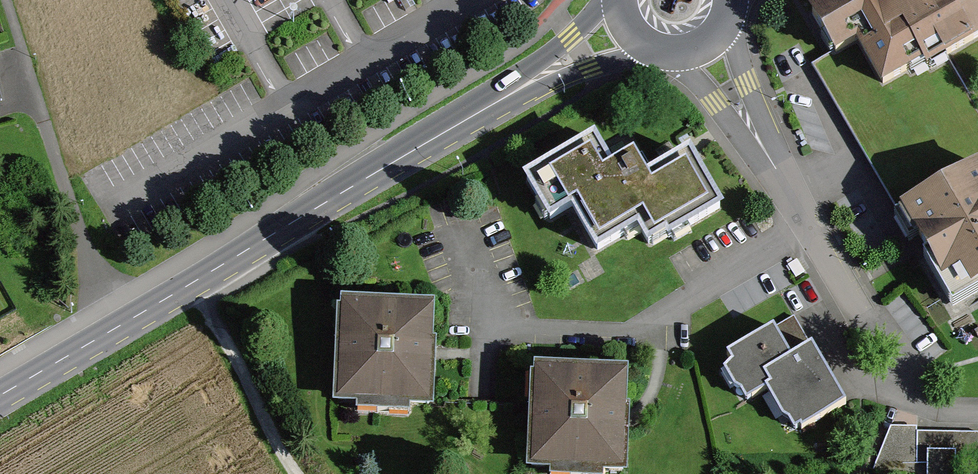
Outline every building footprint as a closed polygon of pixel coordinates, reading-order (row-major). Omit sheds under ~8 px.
[(810,17),(833,58),(860,44),(886,91),(977,40),(977,12),(971,0),(932,0),(921,6),(918,0),(841,0),(810,17)] [(586,146),(517,188),(542,228),(562,216),(588,259),(631,233),(642,250),(662,238),(665,243),(714,213),(680,159),(636,186),(621,161),(602,172),(586,146)] [(900,221),(949,310),(977,294),(977,179),(900,221)] [(424,315),(325,315),(324,416),(423,417),(424,315)] [(768,395),(797,441),(848,409),(792,321),(712,372),(739,414),(768,395)] [(525,374),(522,473),(533,473),(619,473),(622,377),(525,374)] [(918,435),(918,463),(927,463),(927,473),(957,473),(957,470),(977,470),(977,435),(918,435)]
